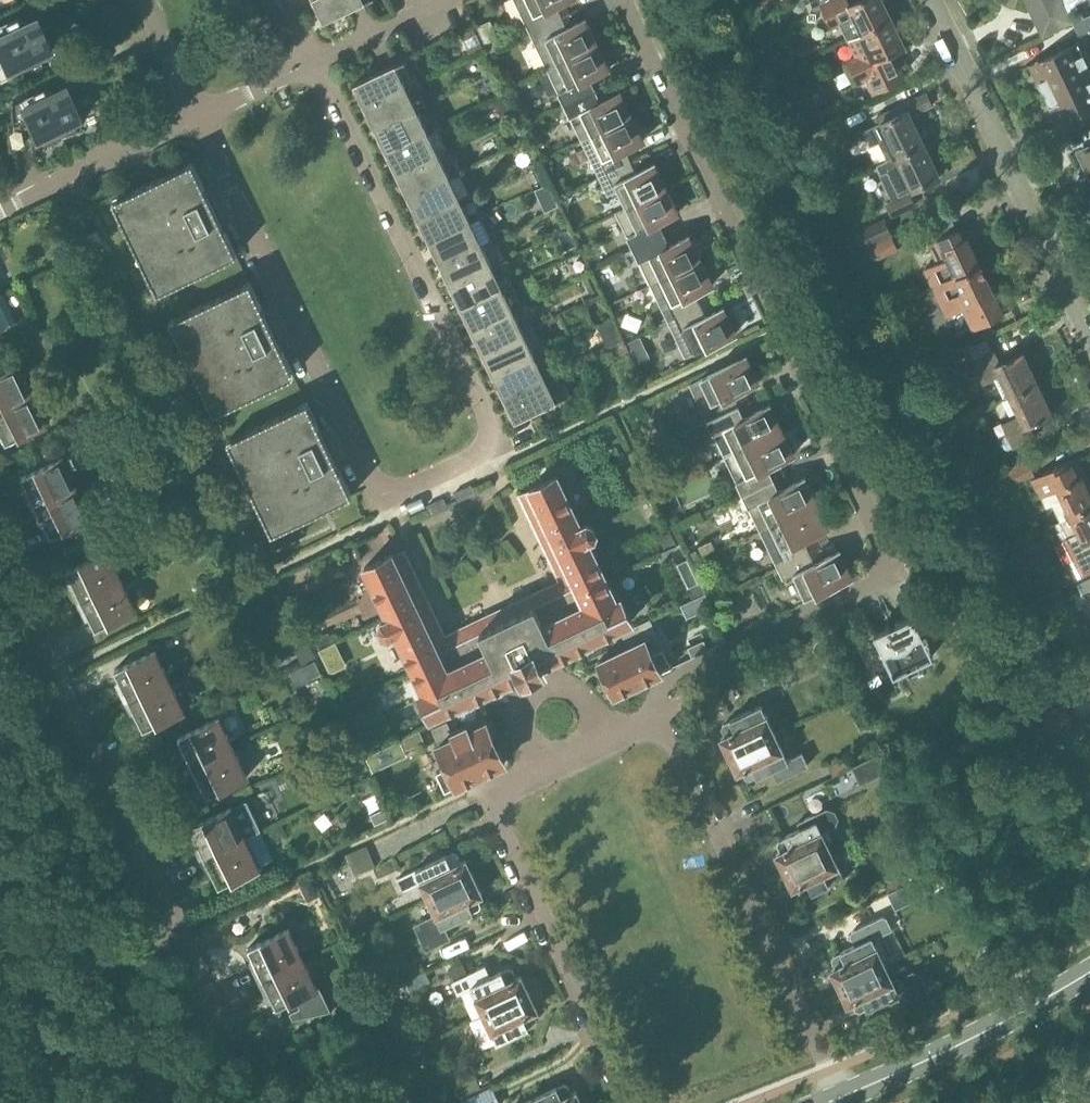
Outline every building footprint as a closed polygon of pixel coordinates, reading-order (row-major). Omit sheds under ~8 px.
[(324,20),(366,0),(314,0),(324,20)] [(562,17),(556,5),(567,0),(515,0),(530,32),(562,17)] [(783,0),(759,0),(763,10),(783,0)] [(848,40),(892,19),(882,0),(859,0),(849,5),(847,0),(811,0),(815,8),(821,5),(832,28),(840,24),(848,40)] [(1032,9),(1050,0),(1028,0),(1032,9)] [(1055,15),(1039,23),(1045,36),(1073,22),(1062,0),(1050,6),(1055,15)] [(54,47),(39,16),(23,23),(20,16),(0,25),(0,55),(6,55),(12,67),(54,47)] [(547,68),(597,44),(586,19),(567,28),(562,17),(530,32),(547,68)] [(1083,18),(1074,22),(1080,34),(1089,30),(1083,18)] [(892,19),(848,40),(856,56),(847,60),(859,85),(867,80),(874,94),(905,79),(897,62),(893,64),(889,56),(905,48),(892,19)] [(1089,72),(1089,70),(1077,43),(1038,62),(1042,71),(1036,74),(1045,94),(1089,72)] [(564,104),(596,89),(591,77),(609,68),(597,44),(547,68),(564,104)] [(365,106),(420,80),(420,79),(416,81),(405,58),(354,82),(365,106)] [(1045,94),(1054,113),(1061,110),(1065,119),(1089,107),(1089,97),(1089,94),(1089,93),(1089,72),(1045,94)] [(376,128),(427,104),(416,82),(420,80),(365,106),(376,128)] [(75,121),(83,117),(68,86),(49,95),(45,88),(12,103),(14,128),(16,128),(16,127),(33,126),(40,138),(42,137),(47,148),(80,132),(75,121)] [(582,140),(632,116),(620,91),(602,100),(596,89),(564,104),(582,140)] [(888,161),(896,157),(922,145),(909,116),(931,105),(926,94),(877,117),(880,122),(864,130),(871,146),(879,142),(888,161)] [(506,97),(494,102),(502,119),(513,113),(506,97)] [(387,151),(441,124),(437,125),(427,104),(376,128),(387,151)] [(599,176),(631,161),(625,149),(644,141),(632,116),(582,140),(599,176)] [(397,173),(448,148),(438,127),(442,125),(441,124),(387,151),(397,173)] [(896,157),(888,161),(878,166),(880,170),(878,171),(893,202),(909,195),(908,193),(938,178),(922,145),(896,157)] [(1078,153),(1089,179),(1089,147),(1078,153)] [(408,195),(463,169),(462,168),(459,170),(448,148),(397,173),(408,195)] [(193,161),(113,199),(158,293),(170,319),(215,413),(228,439),(273,533),(352,494),(308,401),(295,374),(250,281),(237,254),(193,161)] [(626,207),(667,188),(655,164),(636,172),(631,161),(599,176),(605,188),(615,184),(626,207)] [(463,169),(408,195),(419,218),(470,193),(459,171),(463,169)] [(548,183),(534,189),(539,200),(553,193),(548,183)] [(678,213),(667,188),(626,207),(616,212),(633,248),(665,233),(660,222),(678,213)] [(429,240),(484,214),(484,213),(480,215),(470,193),(419,218),(429,240)] [(934,288),(981,266),(967,237),(964,239),(958,229),(957,230),(948,211),(928,220),(937,239),(928,243),(937,263),(924,269),(934,288)] [(484,214),(429,240),(440,262),(491,238),(480,216),(484,214)] [(856,253),(892,236),(893,235),(885,218),(845,237),(853,254),(856,253)] [(86,236),(91,247),(102,241),(97,230),(86,236)] [(665,233),(633,248),(651,284),(701,260),(689,236),(671,245),(665,233)] [(892,236),(856,253),(862,267),(899,250),(892,236)] [(501,260),(491,238),(440,262),(451,285),(505,258),(501,260)] [(462,307),(512,283),(502,261),(506,259),(505,258),(451,285),(462,307)] [(668,320),(700,305),(694,294),(713,285),(701,260),(651,284),(668,320)] [(1004,314),(981,266),(934,288),(947,317),(964,309),(974,329),(1004,314)] [(472,329),(527,303),(526,302),(522,304),(512,283),(462,307),(472,329)] [(0,295),(0,332),(17,324),(2,294),(0,295)] [(483,352),(534,327),(523,305),(527,304),(527,303),(472,329),(483,352)] [(700,305),(668,320),(686,357),(736,333),(724,308),(705,317),(700,305)] [(597,325),(608,347),(624,339),(613,317),(597,325)] [(494,374),(548,348),(548,347),(544,349),(534,327),(483,352),(494,374)] [(629,342),(633,350),(643,346),(639,338),(629,342)] [(504,396),(555,372),(545,350),(549,348),(548,348),(494,374),(504,396)] [(1010,397),(1038,384),(1022,352),(1001,362),(994,351),(985,356),(972,363),(983,384),(994,379),(1004,400),(1010,397)] [(707,420),(739,405),(733,394),(759,381),(747,356),(690,383),(707,420)] [(576,362),(555,372),(504,396),(515,419),(566,395),(571,404),(592,394),(576,362)] [(33,393),(18,364),(0,372),(0,409),(33,393)] [(1052,415),(1038,384),(1010,397),(1020,418),(1002,427),(1006,435),(1002,436),(1000,442),(1002,446),(1007,449),(1012,447),(1013,449),(1026,443),(1035,440),(1030,425),(1052,415)] [(0,409),(0,434),(2,433),(7,443),(47,423),(33,393),(0,409)] [(725,456),(735,452),(782,430),(771,405),(745,417),(739,405),(707,420),(714,433),(725,456)] [(541,415),(533,420),(541,435),(549,431),(541,415)] [(742,493),(774,478),(768,466),(794,454),(782,430),(735,452),(725,456),(742,493)] [(1060,521),(1070,517),(1089,507),(1089,494),(1088,491),(1089,489),(1089,480),(1079,456),(1031,479),(1039,498),(1041,497),(1046,507),(1052,504),(1060,521)] [(63,457),(23,476),(27,486),(23,488),(32,508),(77,487),(63,457)] [(1035,475),(1028,462),(993,478),(1000,491),(1035,475)] [(475,697),(523,674),(525,677),(543,668),(543,667),(596,642),(595,641),(636,622),(622,593),(616,596),(589,539),(595,536),(597,530),(593,523),(587,520),(582,523),(558,474),(529,488),(531,491),(522,496),(562,581),(445,637),(405,552),(395,556),(394,553),(365,567),(388,615),(382,618),(380,624),(384,632),(390,634),(396,631),(424,691),(421,693),(433,719),(471,701),(471,702),(476,700),(475,697)] [(180,491),(190,487),(185,475),(175,479),(180,491)] [(760,530),(817,502),(805,478),(780,490),(774,478),(742,493),(760,530)] [(476,494),(472,485),(454,493),(459,502),(476,494)] [(77,487),(32,508),(42,528),(46,526),(51,536),(92,517),(77,487)] [(448,507),(444,498),(427,506),(431,515),(448,507)] [(817,502),(760,530),(777,566),(809,551),(803,539),(829,527),(817,502)] [(1070,517),(1060,521),(1068,537),(1063,539),(1081,577),(1089,573),(1089,507),(1070,517)] [(715,548),(711,540),(698,546),(702,554),(715,548)] [(77,601),(122,580),(108,550),(67,569),(72,579),(67,581),(77,601)] [(809,551),(777,566),(783,579),(793,574),(805,599),(853,576),(840,551),(815,563),(809,551)] [(122,580),(77,601),(86,621),(91,619),(96,629),(137,610),(122,580)] [(727,591),(713,598),(718,608),(732,602),(727,591)] [(267,611),(275,627),(288,621),(280,605),(267,611)] [(919,621),(916,619),(914,613),(875,632),(881,645),(877,647),(875,642),(859,649),(875,683),(891,675),(889,673),(893,671),(894,673),(907,667),(910,673),(922,668),(919,662),(934,655),(931,649),(931,645),(930,641),(929,638),(928,634),(926,631),(924,627),(922,624),(919,621)] [(652,653),(646,642),(659,636),(650,618),(621,632),(627,645),(596,660),(613,695),(661,672),(672,666),(663,647),(652,653)] [(329,632),(317,637),(321,645),(332,639),(329,632)] [(704,642),(690,648),(694,657),(707,650),(704,642)] [(800,652),(796,642),(775,651),(780,661),(800,652)] [(310,643),(296,650),(302,663),(316,656),(310,643)] [(332,645),(321,651),(324,658),(336,652),(332,645)] [(156,650),(115,669),(120,680),(115,682),(125,702),(170,680),(156,650)] [(309,678),(303,666),(291,671),(296,684),(309,678)] [(845,678),(831,685),(838,699),(852,693),(845,678)] [(170,680),(125,702),(135,722),(139,719),(144,729),(185,710),(170,680)] [(722,737),(729,754),(775,733),(762,705),(731,719),(732,720),(724,724),(723,727),(726,735),(722,737)] [(446,790),(457,785),(458,785),(506,762),(483,714),(466,722),(467,723),(451,730),(447,721),(433,728),(440,744),(438,745),(448,766),(436,771),(446,790)] [(188,768),(233,746),(219,716),(179,736),(183,746),(179,748),(188,768)] [(420,731),(399,741),(404,751),(424,741),(420,731)] [(775,733),(729,754),(738,772),(743,769),(746,777),(750,778),(757,775),(758,776),(788,761),(788,760),(797,756),(792,745),(783,750),(775,733)] [(874,739),(847,752),(854,766),(881,753),(874,739)] [(233,746),(188,768),(198,788),(202,785),(207,796),(248,776),(233,746)] [(854,766),(861,782),(889,769),(881,753),(854,766)] [(370,780),(361,785),(365,793),(374,788),(370,780)] [(247,799),(191,826),(196,836),(191,839),(200,859),(261,829),(247,799)] [(376,824),(389,817),(384,808),(371,814),(376,824)] [(777,853),(785,870),(830,848),(822,830),(835,824),(838,817),(835,811),(828,808),(798,822),(801,828),(786,835),(787,836),(779,839),(778,843),(781,851),(777,853)] [(261,829),(200,859),(210,878),(215,876),(219,886),(275,860),(261,829)] [(354,875),(376,865),(368,845),(345,854),(354,875)] [(830,848),(785,870),(793,887),(798,885),(801,892),(805,894),(813,890),(813,891),(844,877),(830,848)] [(429,897),(474,875),(466,859),(462,861),(458,854),(454,852),(447,856),(446,855),(397,878),(404,890),(422,883),(429,897)] [(884,881),(889,892),(910,882),(910,881),(917,877),(912,868),(905,871),(884,881)] [(483,893),(474,875),(429,897),(437,914),(415,924),(427,948),(450,937),(444,925),(473,911),(473,910),(480,907),(482,903),(478,896),(483,893)] [(910,882),(889,892),(896,908),(925,894),(917,879),(910,882)] [(832,969),(840,985),(885,964),(873,937),(892,928),(887,917),(883,916),(853,930),(852,934),(856,944),(841,951),(842,952),(834,955),(833,959),(837,966),(832,969)] [(258,980),(304,958),(289,928),(249,947),(253,957),(249,960),(258,980)] [(449,974),(447,969),(459,964),(456,957),(425,970),(405,981),(409,991),(449,974)] [(304,958),(258,980),(268,999),(272,997),(277,1007),(296,998),(300,1007),(290,1012),(293,1020),(332,1011),(320,985),(317,986),(304,958)] [(400,970),(405,981),(425,970),(422,961),(400,970)] [(472,987),(484,1013),(530,991),(522,975),(517,977),(513,970),(510,968),(502,972),(502,971),(491,976),(485,965),(468,973),(462,962),(459,964),(447,969),(449,974),(459,994),(472,987)] [(885,964),(840,985),(849,1003),(853,1001),(857,1008),(861,1010),(868,1006),(868,1007),(898,993),(903,1004),(928,991),(922,977),(913,975),(903,979),(898,976),(893,979),(885,964)] [(380,973),(386,985),(395,981),(389,968),(380,973)] [(538,1009),(530,991),(484,1013),(498,1041),(529,1027),(528,1026),(536,1022),(537,1019),(533,1011),(538,1009)] [(476,1077),(456,1087),(461,1097),(481,1087),(476,1077)] [(577,1090),(572,1092),(567,1082),(521,1102),(583,1102),(577,1090)] [(434,1090),(440,1102),(445,1102),(456,1098),(448,1083),(434,1090)] [(458,1102),(499,1102),(492,1087),(458,1102)] [(983,1094),(973,1099),(974,1100),(972,1101),(973,1102),(991,1102),(987,1093),(984,1095),(983,1094)]
